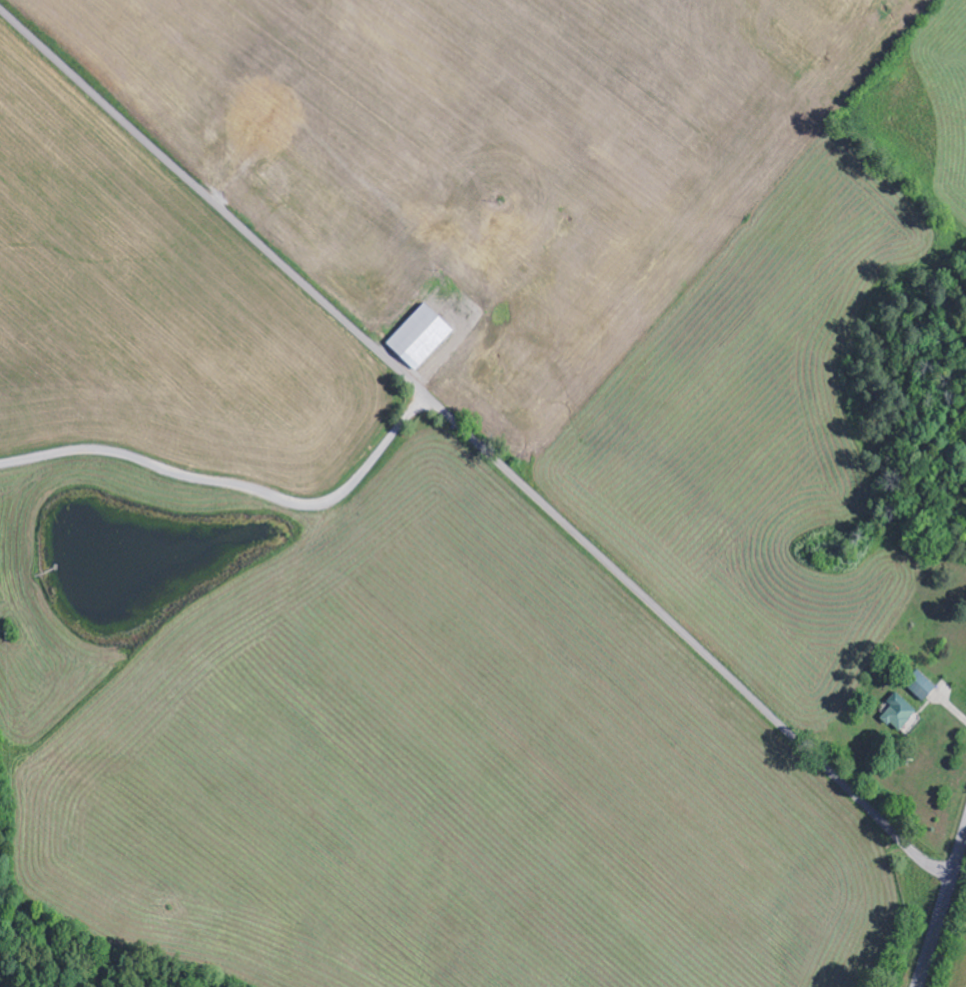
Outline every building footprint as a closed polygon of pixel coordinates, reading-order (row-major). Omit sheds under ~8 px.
[(417,369),(455,329),(425,301),(387,342),(417,369)] [(905,683),(924,701),(938,686),(919,669),(905,683)] [(888,701),(892,705),(883,715),(905,735),(911,728),(910,726),(921,714),(897,692),(888,701)]
